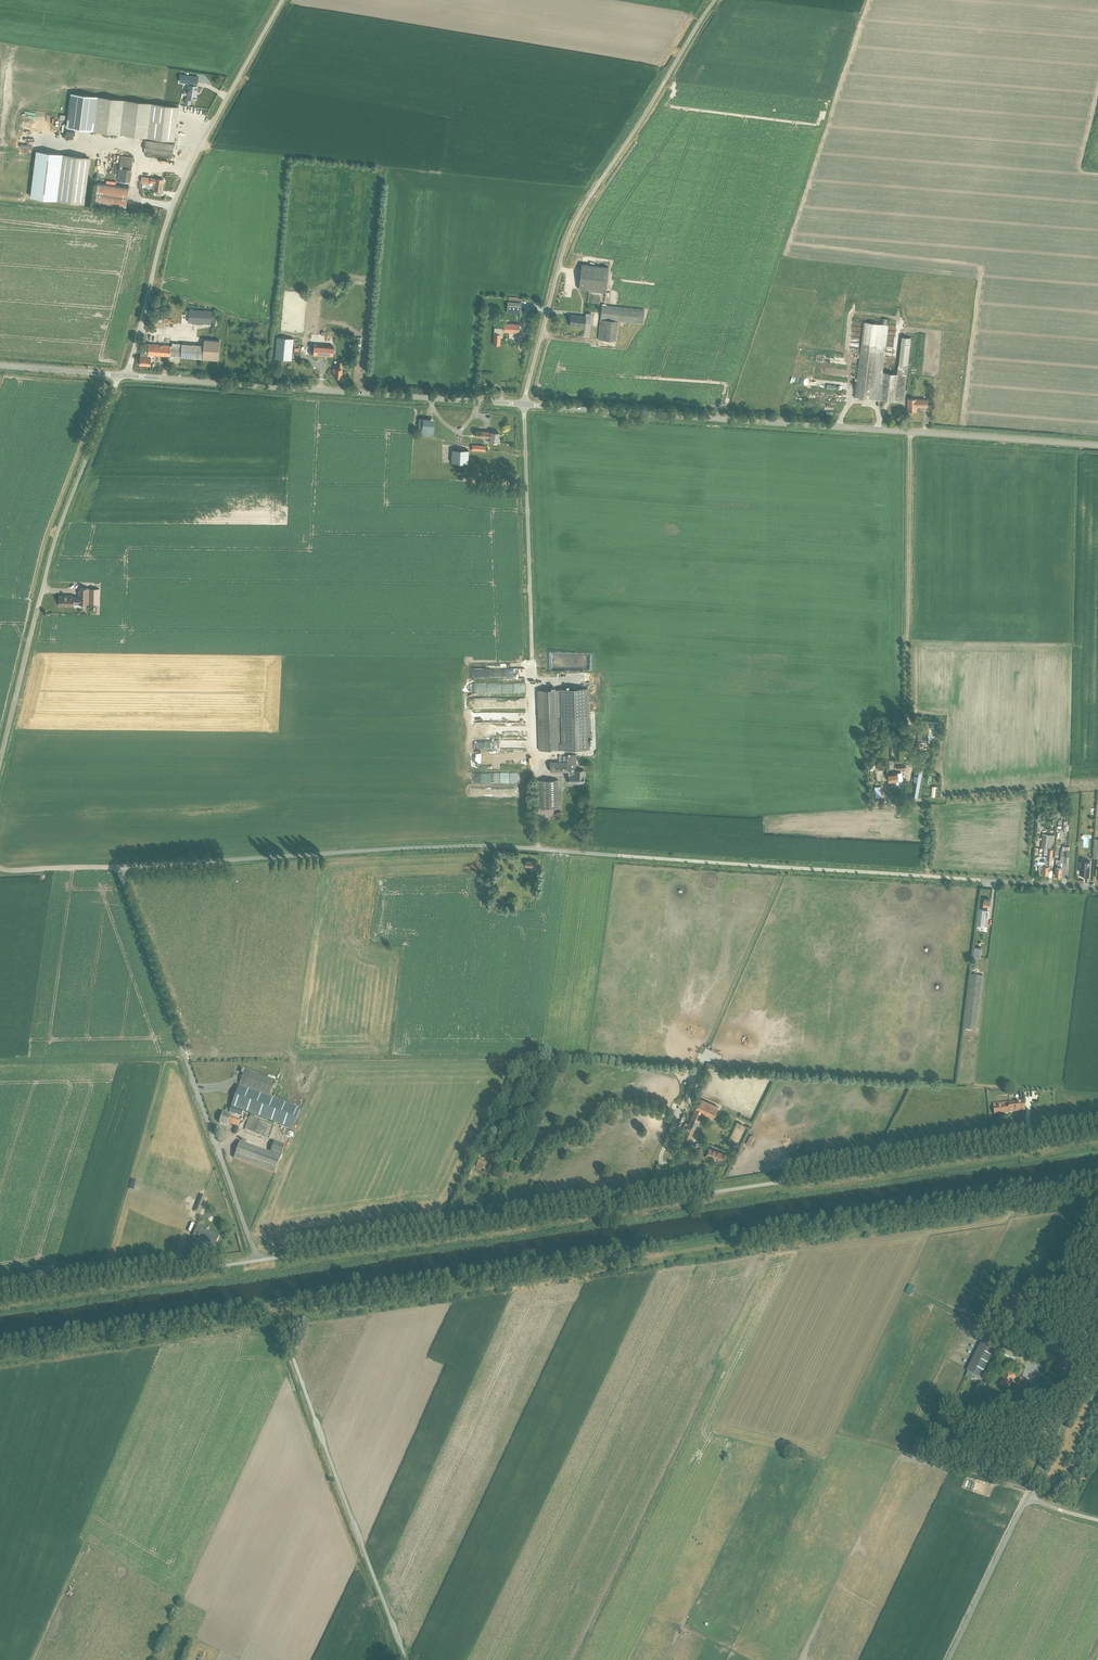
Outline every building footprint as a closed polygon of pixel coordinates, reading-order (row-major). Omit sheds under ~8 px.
[(185,75),(184,83),(189,83),(188,85),(186,98),(185,98),(184,103),(186,103),(185,104),(189,105),(190,103),(191,104),(191,99),(196,100),(198,86),(197,86),(198,77),(185,75)] [(71,94),(67,126),(174,140),(178,108),(71,94)] [(173,144),(144,141),(143,153),(172,156),(173,144)] [(36,152),(31,196),(57,199),(63,155),(36,152)] [(63,155),(57,199),(84,203),(90,159),(63,155)] [(121,155),(119,167),(117,179),(129,181),(131,169),(133,157),(121,155)] [(151,176),(150,182),(153,182),(153,187),(154,187),(154,189),(156,189),(156,193),(157,194),(160,195),(161,194),(162,190),(163,178),(151,176)] [(125,208),(129,186),(98,182),(94,204),(125,208)] [(581,264),(579,289),(606,292),(608,267),(581,264)] [(507,301),(506,312),(520,313),(521,302),(521,298),(508,297),(508,301),(507,301)] [(644,309),(602,305),(598,339),(616,341),(618,321),(643,324),(644,309)] [(189,309),(189,322),(205,323),(206,310),(189,309)] [(569,321),(568,325),(570,325),(578,326),(585,326),(585,323),(590,323),(591,314),(586,313),(585,317),(571,315),(570,321),(569,321)] [(888,324),(864,321),(855,396),(879,399),(902,402),(907,367),(898,365),(897,373),(882,371),(888,324)] [(494,327),(493,344),(500,344),(500,338),(501,334),(502,334),(502,331),(503,331),(503,332),(518,332),(519,324),(504,323),(503,328),(494,327)] [(908,365),(911,338),(903,336),(899,363),(908,365)] [(275,359),(291,360),(294,338),(277,337),(275,359)] [(204,346),(203,359),(218,360),(219,341),(204,339),(204,346)] [(141,348),(140,364),(150,365),(151,358),(147,357),(147,354),(169,356),(203,359),(204,346),(181,344),(181,350),(170,349),(170,346),(145,343),(145,347),(143,347),(143,348),(141,348)] [(310,344),(309,354),(333,356),(334,346),(310,344)] [(508,351),(507,360),(519,361),(520,345),(514,344),(514,352),(508,351)] [(341,378),(343,359),(341,359),(340,362),(339,362),(338,368),(334,368),(333,373),(335,373),(335,377),(341,378)] [(928,407),(928,399),(917,399),(908,398),(908,411),(917,411),(917,407),(928,407)] [(424,434),(426,419),(419,418),(418,433),(424,434)] [(498,442),(499,432),(476,430),(475,436),(481,436),(481,437),(487,438),(486,441),(498,442)] [(469,450),(452,449),(451,462),(468,463),(469,450)] [(74,595),(59,595),(59,605),(73,605),(74,602),(78,602),(78,603),(88,603),(99,604),(99,588),(88,588),(88,587),(79,587),(78,596),(74,596),(74,595)] [(480,683),(479,693),(489,694),(489,689),(491,689),(491,684),(480,683)] [(587,687),(559,688),(560,716),(563,749),(589,748),(588,715),(587,687)] [(559,688),(537,689),(539,749),(563,749),(560,716),(559,688)] [(529,701),(481,699),(480,707),(528,709),(529,701)] [(479,713),(479,722),(523,723),(523,714),(479,713)] [(938,742),(938,721),(917,721),(917,742),(938,742)] [(528,736),(528,727),(496,727),(496,733),(502,733),(502,736),(528,736)] [(527,742),(472,742),(472,751),(524,751),(524,745),(527,746),(527,742)] [(558,761),(550,762),(550,771),(556,771),(556,772),(568,771),(569,783),(583,782),(583,772),(583,770),(576,770),(576,754),(567,754),(567,761),(558,761)] [(918,797),(923,766),(917,765),(911,795),(918,797)] [(898,773),(888,774),(889,782),(899,780),(898,773)] [(559,779),(539,780),(539,808),(559,807),(559,779)] [(1039,865),(1039,870),(1040,870),(1040,874),(1049,874),(1049,870),(1050,870),(1050,869),(1049,869),(1050,866),(1051,866),(1051,863),(1054,863),(1054,857),(1053,857),(1055,835),(1042,833),(1041,848),(1044,848),(1043,858),(1044,858),(1045,858),(1044,861),(1041,861),(1041,865),(1039,865)] [(1056,859),(1055,875),(1062,875),(1063,862),(1069,863),(1070,846),(1063,846),(1062,849),(1061,849),(1061,860),(1056,859)] [(526,860),(525,866),(531,866),(530,870),(537,871),(538,862),(526,860)] [(1081,861),(1081,865),(1080,874),(1081,874),(1081,875),(1083,875),(1084,875),(1084,877),(1089,877),(1090,861),(1081,861)] [(980,907),(977,925),(985,926),(987,909),(989,909),(990,906),(991,899),(984,899),(984,903),(981,903),(981,908),(980,907)] [(972,973),(965,1027),(976,1028),(983,974),(972,973)] [(706,1062),(705,1069),(721,1071),(721,1064),(706,1062)] [(246,1069),(239,1087),(269,1098),(275,1081),(246,1069)] [(237,1092),(229,1112),(244,1118),(248,1108),(253,1110),(257,1099),(237,1092)] [(1008,1102),(993,1104),(994,1114),(1025,1110),(1024,1102),(1025,1102),(1024,1092),(1020,1093),(1021,1102),(1017,1102),(1017,1101),(1008,1102)] [(685,1122),(682,1129),(685,1130),(683,1136),(682,1138),(689,1141),(690,1139),(692,1135),(692,1134),(693,1132),(693,1133),(694,1131),(693,1131),(694,1129),(695,1129),(701,1113),(713,1118),(718,1106),(700,1098),(688,1123),(685,1122)] [(285,1104),(279,1120),(295,1126),(300,1110),(285,1104)] [(223,1114),(220,1123),(227,1126),(228,1123),(238,1127),(241,1119),(223,1114)] [(249,1117),(245,1129),(268,1137),(272,1125),(254,1119),(256,1116),(251,1114),(250,1117),(249,1117)] [(542,1116),(538,1124),(543,1127),(547,1118),(542,1116)] [(750,1135),(746,1144),(750,1146),(755,1137),(750,1135)] [(281,1157),(271,1153),(240,1142),(234,1158),(275,1173),(281,1157)] [(271,1153),(281,1157),(285,1146),(275,1142),(271,1153)] [(709,1147),(705,1157),(711,1159),(712,1157),(725,1161),(727,1154),(709,1147)] [(480,1159),(477,1167),(484,1171),(485,1170),(488,1171),(491,1165),(488,1164),(488,1163),(480,1159)] [(129,1188),(129,1189),(135,1190),(138,1181),(132,1179),(129,1188)] [(591,1192),(582,1193),(583,1200),(592,1198),(591,1192)] [(200,1195),(194,1211),(200,1214),(206,1197),(200,1195)] [(197,1227),(193,1236),(197,1237),(197,1238),(216,1246),(220,1236),(197,1227)] [(983,1339),(967,1371),(979,1377),(983,1369),(982,1369),(982,1368),(985,1369),(996,1346),(983,1339)] [(1007,1371),(1000,1385),(1009,1389),(1016,1375),(1007,1371)] [(1020,1378),(1015,1390),(1027,1396),(1032,1384),(1020,1378)]
